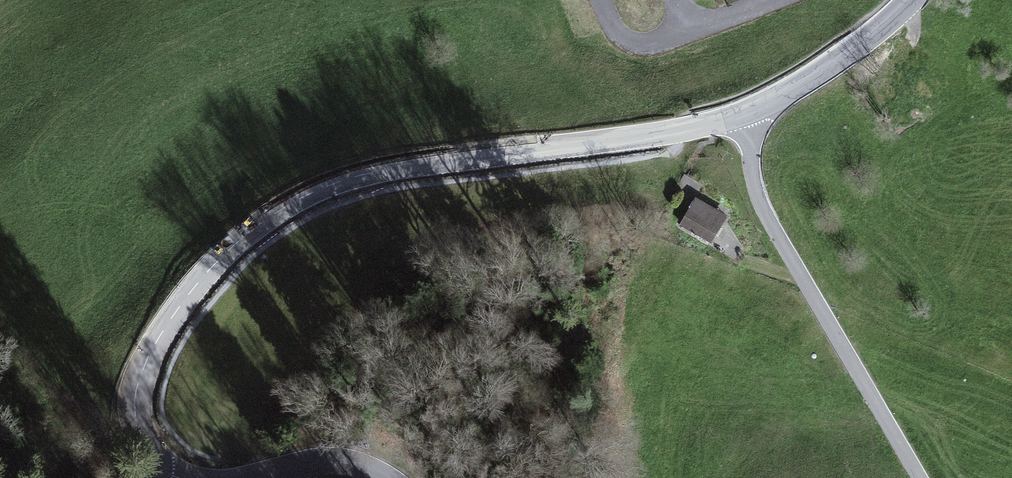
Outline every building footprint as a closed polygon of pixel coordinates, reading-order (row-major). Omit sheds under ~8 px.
[(689,194),(674,236),(715,251),(730,209),(689,194)]
